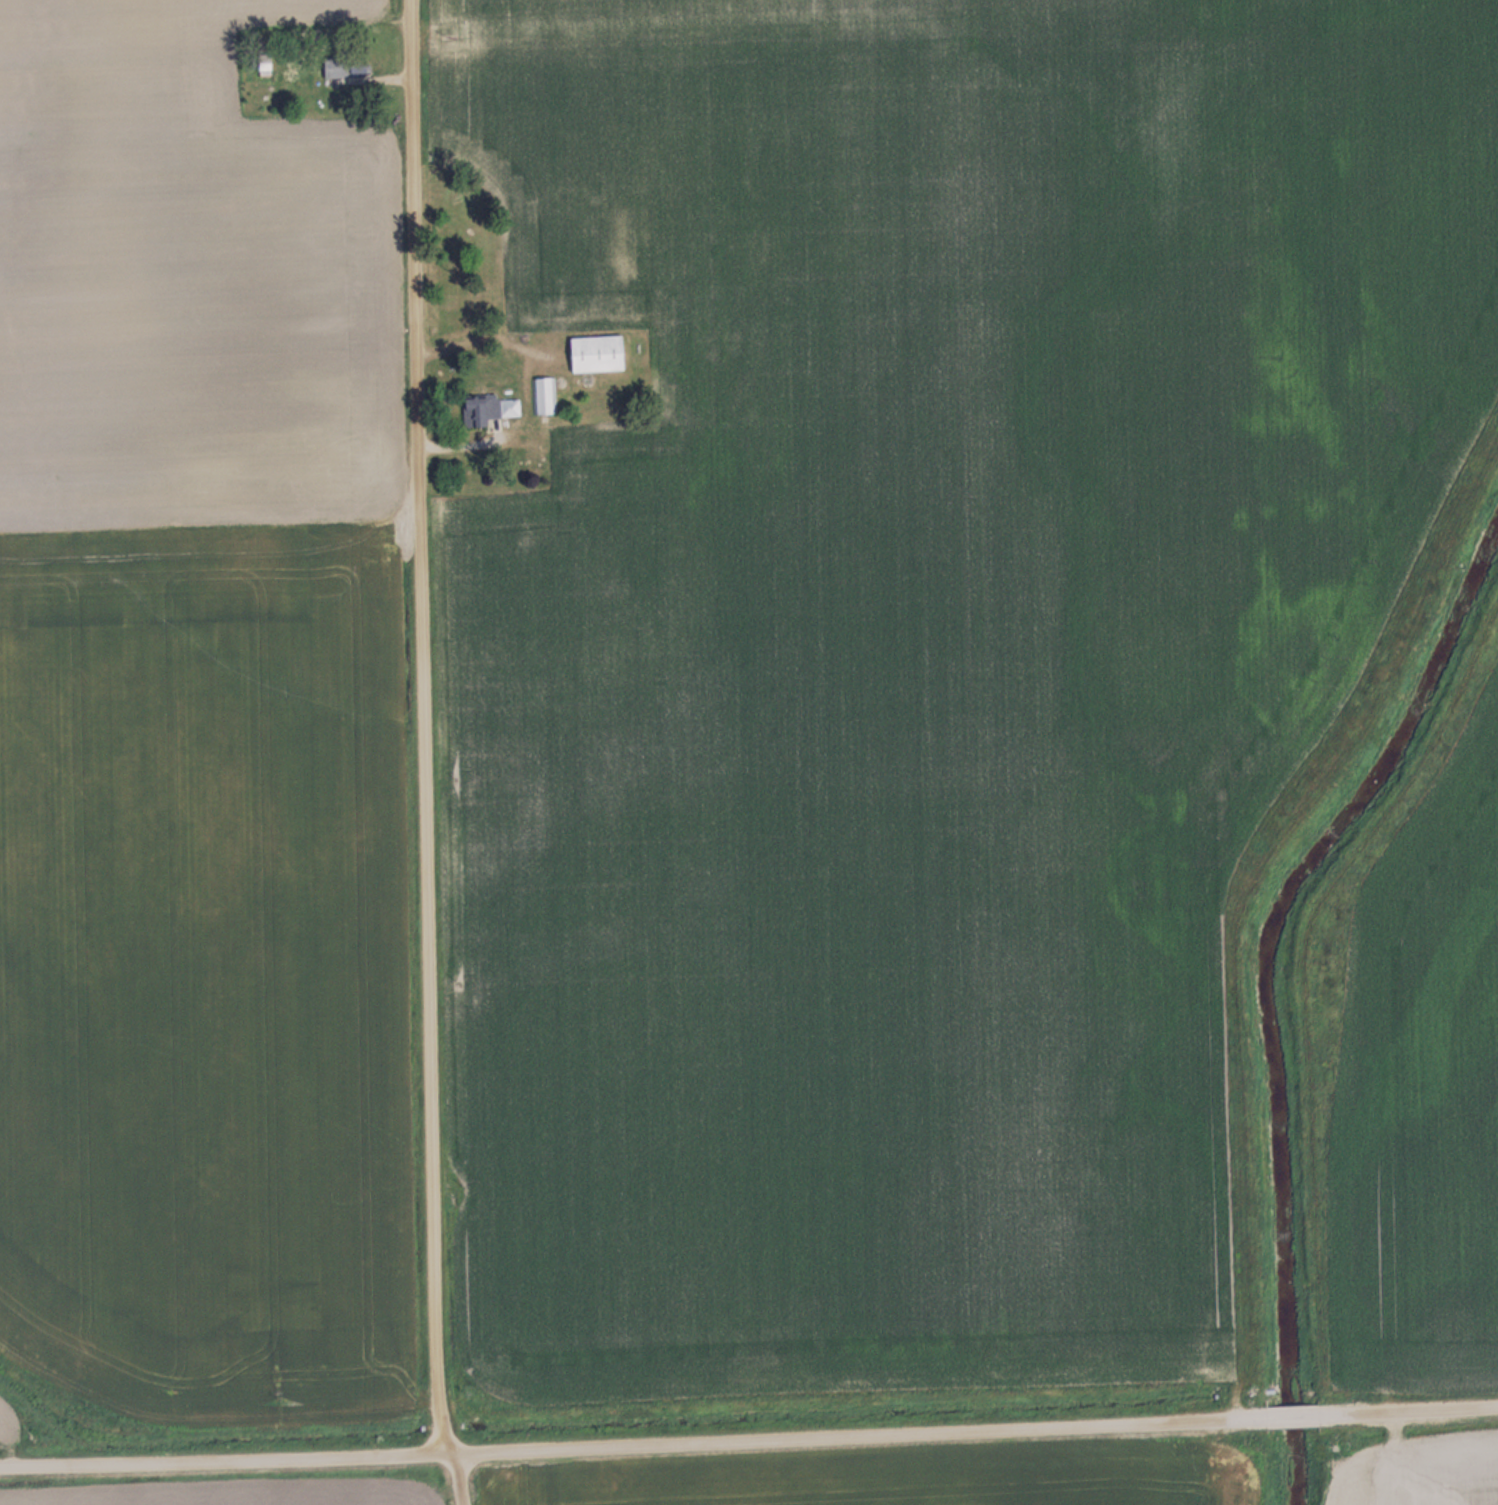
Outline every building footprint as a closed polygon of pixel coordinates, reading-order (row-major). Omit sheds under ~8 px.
[(322,55),(322,75),(366,75),(366,55),(322,55)] [(569,337),(570,371),(621,370),(620,335),(569,337)] [(534,376),(534,412),(554,412),(554,376),(534,376)] [(519,395),(462,396),(463,426),(487,426),(487,417),(519,416),(519,395)]
